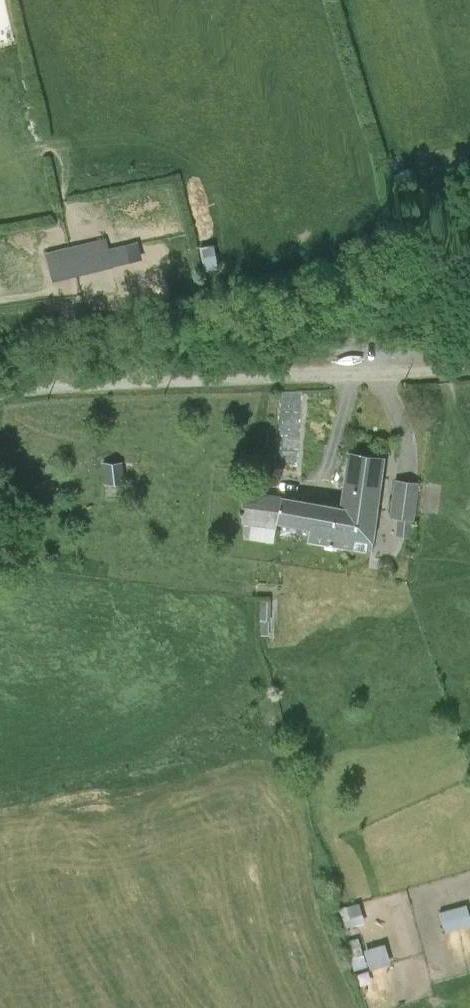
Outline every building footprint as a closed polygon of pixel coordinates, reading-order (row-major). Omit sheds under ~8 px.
[(106,235),(47,249),(55,277),(128,257),(124,241),(109,245),(106,235)] [(208,236),(210,257),(221,256),(218,235),(208,236)] [(138,238),(124,241),(128,257),(142,254),(138,238)] [(370,552),(384,460),(349,452),(338,504),(282,493),(277,523),(309,531),(308,543),(370,552)] [(108,481),(128,480),(128,458),(107,458),(108,481)] [(420,482),(395,481),(390,515),(402,517),(402,531),(413,530),(420,482)] [(277,523),(282,493),(245,491),(242,517),(277,523)] [(450,930),(469,924),(469,901),(444,909),(450,930)] [(375,968),(396,961),(389,941),(368,948),(375,968)]
